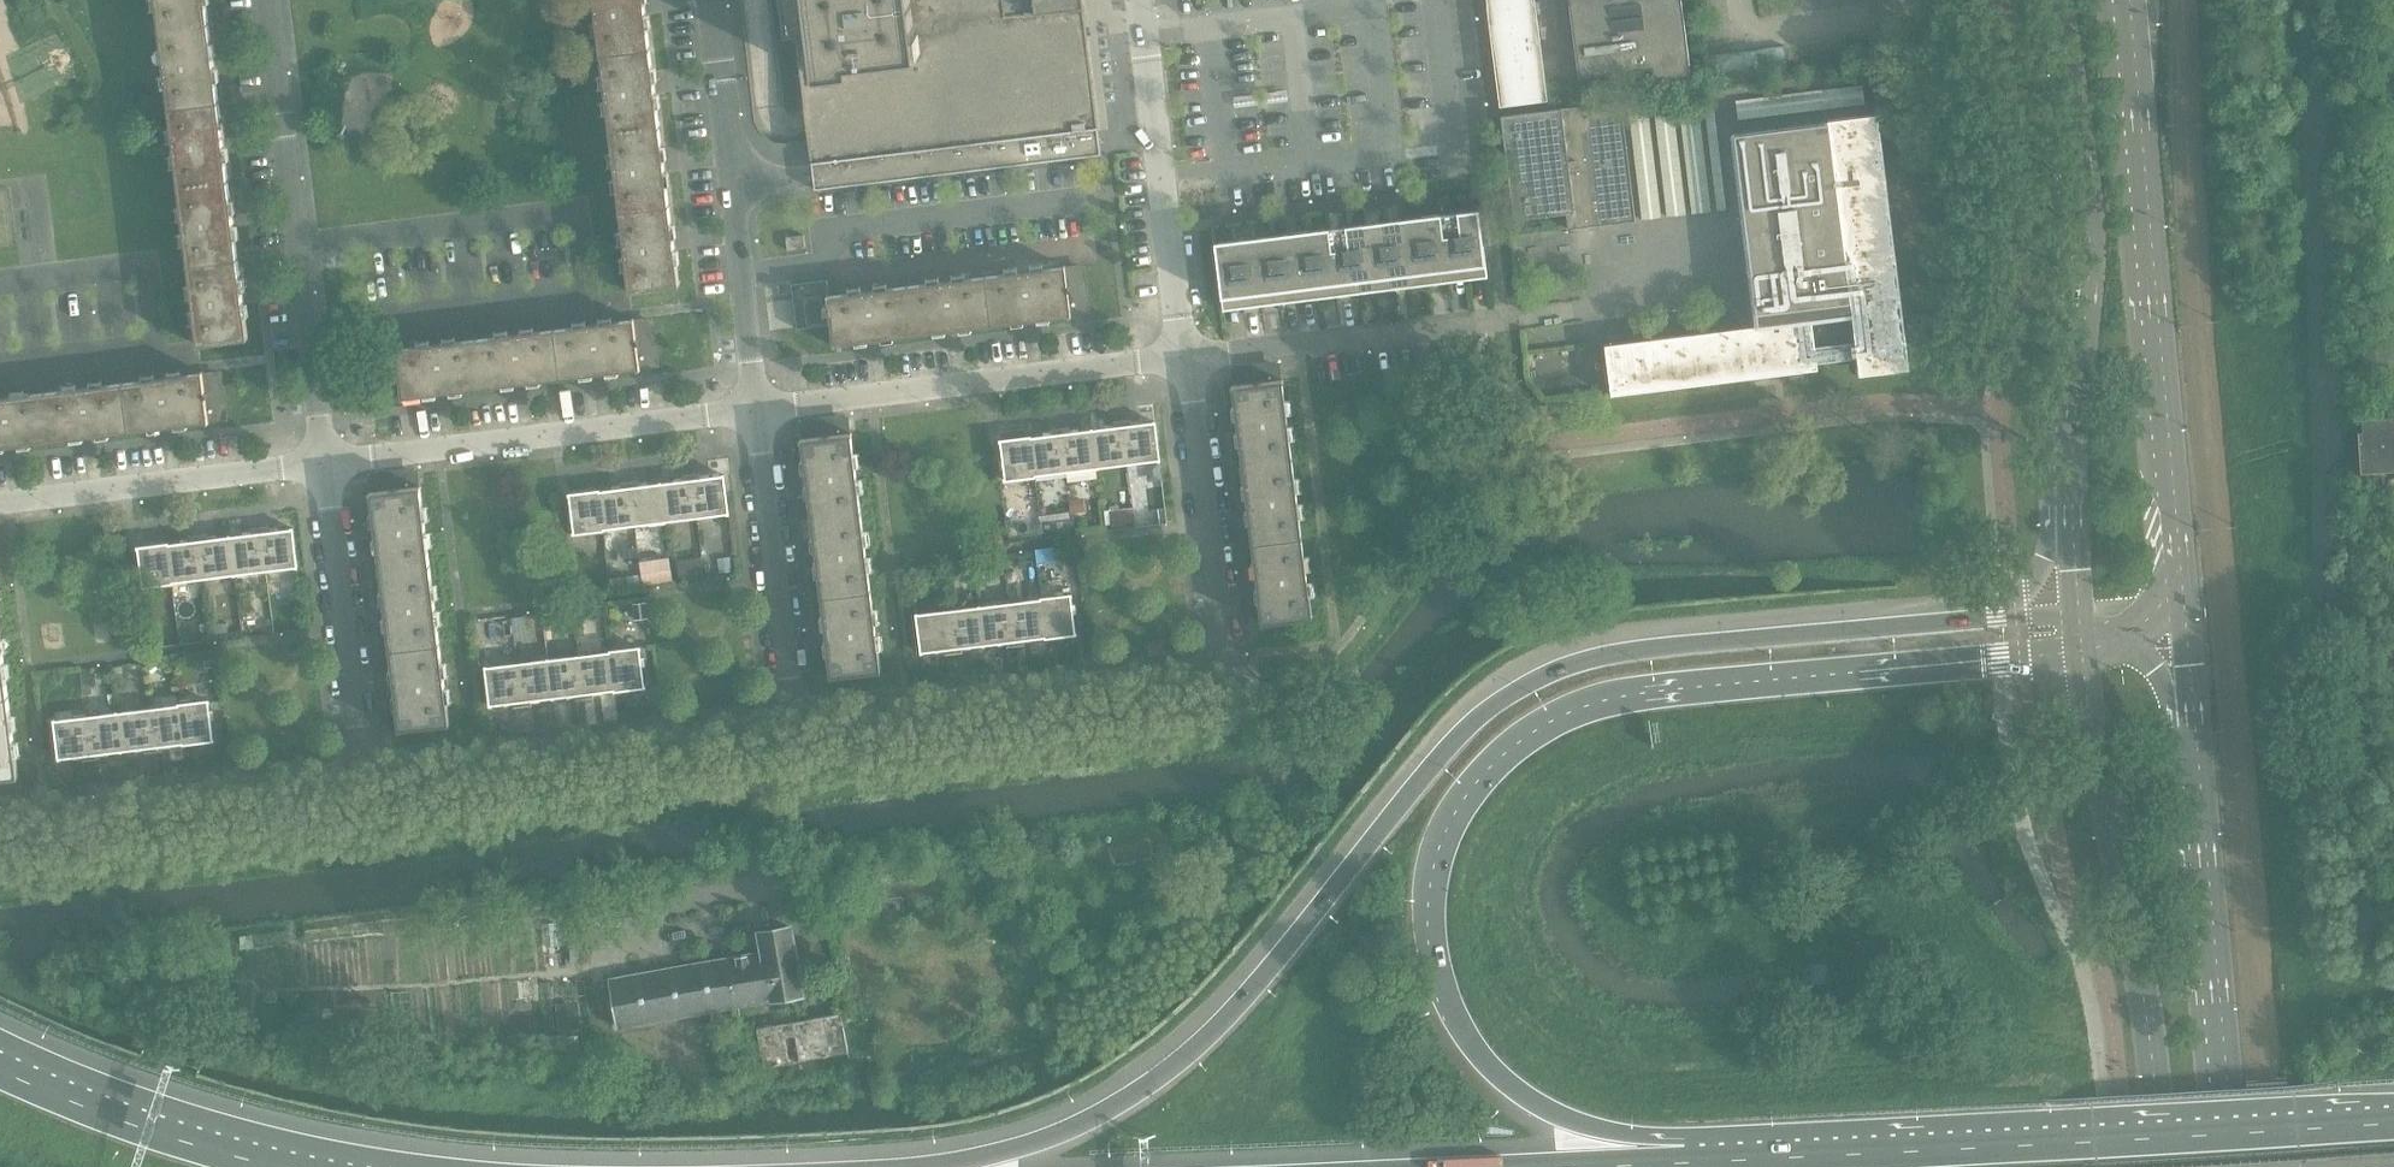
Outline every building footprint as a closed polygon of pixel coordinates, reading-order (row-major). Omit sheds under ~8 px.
[(159,30),(209,24),(206,0),(155,0),(159,30)] [(600,55),(650,49),(644,0),(593,0),(600,55)] [(783,40),(796,39),(807,127),(809,141),(815,190),(1102,155),(1084,9),(1085,9),(1084,0),(778,0),(783,40)] [(1501,107),(1549,102),(1536,0),(1487,0),(1501,107)] [(1654,82),(1692,77),(1682,0),(1570,0),(1580,78),(1653,69),(1654,82)] [(159,30),(169,109),(219,102),(209,24),(159,30)] [(1785,46),(1712,55),(1715,80),(1788,70),(1785,46)] [(650,49),(600,55),(610,134),(660,128),(650,49)] [(219,102),(169,109),(179,187),(229,181),(219,102)] [(1567,214),(1569,230),(1636,221),(1622,102),(1502,117),(1515,221),(1567,214)] [(1733,136),(1732,137),(1732,139),(1733,138),(1736,164),(1735,164),(1735,166),(1737,166),(1740,191),(1738,191),(1739,193),(1740,193),(1743,218),(1742,218),(1742,220),(1743,220),(1747,245),(1745,245),(1745,247),(1747,247),(1750,272),(1748,273),(1749,275),(1750,274),(1753,300),(1752,300),(1752,302),(1754,302),(1756,324),(1755,325),(1755,327),(1606,346),(1612,396),(1819,370),(1818,363),(1858,358),(1860,375),(1910,369),(1879,114),(1829,120),(1829,121),(1733,133),(1733,136)] [(610,134),(620,212),(670,206),(660,128),(610,134)] [(229,181),(179,187),(188,265),(239,259),(229,181)] [(670,206),(620,212),(629,292),(679,286),(670,206)] [(1461,212),(1469,279),(1488,277),(1486,266),(1487,266),(1480,210),(1461,212)] [(1442,214),(1450,282),(1469,279),(1461,212),(1442,214)] [(1423,217),(1432,284),(1450,282),(1442,214),(1423,217)] [(1423,217),(1404,219),(1413,286),(1432,284),(1423,217)] [(1404,219),(1385,221),(1394,289),(1413,286),(1404,219)] [(1366,224),(1375,291),(1394,289),(1385,221),(1366,224)] [(1348,226),(1356,293),(1375,291),(1366,224),(1348,226)] [(1329,229),(1337,296),(1356,293),(1348,226),(1329,229)] [(1337,296),(1329,229),(1310,231),(1318,298),(1337,296)] [(1291,233),(1299,301),(1318,298),(1310,231),(1291,233)] [(1291,233),(1272,236),(1281,303),(1299,301),(1291,233)] [(786,238),(788,251),(806,249),(804,236),(786,238)] [(1272,236),(1253,238),(1262,305),(1281,303),(1272,236)] [(1234,240),(1243,308),(1262,305),(1253,238),(1234,240)] [(1243,308),(1234,240),(1215,243),(1222,299),(1223,299),(1224,310),(1243,308)] [(239,259),(188,265),(198,345),(249,339),(239,259)] [(986,276),(992,326),(993,326),(1069,316),(1069,317),(1071,317),(1071,316),(1073,316),(1073,315),(1082,314),(1084,314),(1086,308),(1087,302),(1087,295),(1087,289),(1086,283),(1083,276),(1081,271),(1077,266),(1076,266),(1076,267),(1067,268),(1067,266),(1065,267),(1065,266),(1063,267),(986,277),(986,276)] [(907,286),(914,336),(991,326),(991,327),(992,326),(986,276),(985,276),(985,277),(908,286),(907,286)] [(914,336),(907,286),(906,286),(907,287),(830,296),(829,296),(827,281),(792,285),(798,329),(832,325),(834,346),(836,346),(855,343),(913,336),(914,336)] [(554,330),(561,380),(561,379),(638,370),(640,370),(642,369),(642,368),(651,367),(652,368),(654,362),(655,356),(656,349),(656,342),(654,336),(652,330),(650,324),(646,319),(645,320),(636,321),(636,320),(634,320),(632,320),(555,330),(555,329),(554,330)] [(477,339),(476,339),(482,390),(483,390),(483,389),(560,379),(560,380),(561,380),(554,330),(477,340),(477,339)] [(482,390),(476,339),(475,339),(475,340),(399,349),(397,349),(403,399),(405,399),(481,389),(482,390)] [(1243,465),(1243,466),(1293,459),(1283,380),(1282,378),(1281,378),(1280,369),(1281,368),(1275,366),(1269,365),(1262,364),(1256,365),(1250,366),(1244,368),(1238,370),(1232,374),(1233,375),(1234,384),(1233,384),(1233,386),(1233,388),(1234,388),(1238,420),(1236,420),(1238,433),(1239,433),(1243,465)] [(123,383),(129,433),(130,433),(207,423),(207,424),(209,423),(211,423),(210,421),(219,420),(221,421),(223,415),(224,409),(224,403),(224,396),(223,390),(221,384),(218,378),(215,372),(213,373),(204,375),(204,373),(202,373),(200,373),(200,374),(124,383),(123,383)] [(45,393),(51,443),(52,443),(52,442),(128,433),(129,433),(123,383),(122,383),(45,393),(45,392),(45,393)] [(45,393),(44,393),(0,398),(0,449),(50,443),(51,443),(45,393)] [(2361,417),(2362,432),(2349,432),(2351,472),(2366,471),(2383,486),(2388,480),(2393,486),(2393,484),(2391,481),(2393,477),(2393,478),(2393,476),(2393,475),(2393,473),(2393,415),(2361,417)] [(811,518),(811,519),(862,513),(852,433),(852,431),(850,431),(849,422),(850,422),(850,421),(844,419),(837,418),(831,417),(825,418),(819,419),(812,421),(806,424),(801,427),(802,428),(803,437),(802,438),(802,439),(801,439),(802,442),(802,441),(806,473),(805,473),(806,486),(808,486),(812,518),(811,518)] [(1123,421),(1129,465),(1161,461),(1156,422),(1154,422),(1154,423),(1133,426),(1132,420),(1123,421)] [(1093,430),(1098,469),(1129,465),(1123,421),(1114,422),(1115,428),(1094,431),(1093,430)] [(1070,428),(1061,429),(1066,473),(1098,469),(1093,430),(1092,430),(1092,431),(1071,434),(1070,428)] [(1032,439),(1037,477),(1066,473),(1061,429),(1052,430),(1053,436),(1032,439)] [(1037,477),(1032,439),(1032,437),(1000,441),(1000,443),(1002,442),(1007,479),(1005,479),(1005,481),(1037,477)] [(1252,543),(1252,544),(1303,538),(1293,459),(1243,466),(1243,467),(1247,498),(1246,499),(1248,512),(1249,511),(1253,543),(1252,543)] [(380,571),(380,572),(431,566),(421,487),(421,485),(419,485),(418,476),(419,476),(419,475),(412,472),(406,471),(400,471),(394,471),(387,473),(381,475),(375,477),(370,481),(371,482),(372,491),(371,491),(371,493),(371,495),(375,527),(374,527),(375,540),(377,540),(381,571),(380,571)] [(692,475),(698,519),(729,515),(724,475),(723,475),(723,477),(702,479),(701,473),(692,475)] [(662,483),(661,483),(666,523),(698,519),(692,475),(683,476),(684,482),(662,484),(662,483)] [(630,482),(635,527),(666,523),(661,483),(661,485),(639,487),(639,481),(630,482)] [(622,489),(601,492),(605,530),(635,527),(630,482),(621,483),(622,489)] [(605,530),(601,492),(600,491),(569,495),(569,496),(571,496),(575,532),(574,533),(574,534),(605,530)] [(862,513),(811,519),(811,520),(812,520),(816,551),(815,552),(816,565),(818,564),(822,596),(821,596),(821,597),(872,591),(862,513)] [(261,528),(266,572),(298,568),(293,529),(292,529),(292,530),(270,533),(270,527),(261,528)] [(266,572),(261,528),(252,529),(253,535),(231,538),(231,536),(230,536),(235,576),(266,572)] [(199,535),(204,580),(235,576),(230,536),(230,538),(208,541),(207,534),(199,535)] [(170,545),(174,583),(204,580),(199,535),(190,536),(190,543),(170,545)] [(1303,538),(1252,544),(1253,545),(1257,576),(1256,577),(1257,590),(1259,589),(1260,602),(1263,624),(1265,624),(1265,623),(1311,618),(1313,618),(1303,538)] [(174,583),(170,545),(169,544),(138,548),(138,549),(140,549),(144,586),(143,586),(143,587),(174,583)] [(705,556),(681,557),(682,578),(706,577),(705,556)] [(644,558),(645,579),(673,578),(673,558),(644,558)] [(390,650),(390,651),(441,644),(431,566),(380,572),(380,573),(381,573),(385,605),(384,605),(385,618),(387,618),(391,650),(390,650)] [(872,591),(821,597),(821,598),(822,598),(826,630),(824,630),(826,643),(827,642),(829,655),(828,655),(831,677),(834,677),(834,676),(879,671),(882,671),(872,591)] [(1041,598),(1046,636),(1046,638),(1077,634),(1077,633),(1076,633),(1071,596),(1072,596),(1072,594),(1041,598)] [(1011,602),(1017,646),(1026,645),(1025,639),(1046,636),(1041,598),(1011,602)] [(1017,646),(1011,602),(980,606),(985,646),(986,645),(986,644),(1007,641),(1008,647),(1017,646)] [(980,606),(949,610),(955,654),(964,653),(963,647),(984,644),(984,646),(985,646),(980,606)] [(955,654),(949,610),(917,614),(922,653),(924,653),(924,652),(945,649),(946,655),(955,654)] [(9,698),(0,624),(0,699),(9,698)] [(441,644),(390,651),(391,651),(395,683),(393,683),(395,696),(396,696),(398,709),(397,709),(400,731),(403,730),(402,730),(448,724),(448,725),(451,725),(441,644)] [(610,651),(615,690),(615,691),(646,687),(646,686),(645,686),(640,649),(641,649),(641,648),(610,651)] [(615,690),(610,651),(580,655),(586,700),(595,698),(594,692),(615,690)] [(549,659),(554,699),(555,699),(555,697),(576,694),(577,701),(586,700),(580,655),(549,659)] [(518,663),(524,707),(533,706),(532,700),(553,697),(553,699),(554,699),(549,659),(518,663)] [(524,707),(518,663),(486,667),(491,706),(493,706),(492,705),(514,702),(515,708),(524,707)] [(0,699),(0,780),(16,778),(17,778),(19,778),(9,698),(0,699)] [(178,705),(183,743),(183,744),(215,741),(214,739),(213,739),(209,703),(210,703),(210,701),(178,705)] [(149,709),(154,753),(163,752),(162,746),(183,743),(178,705),(149,709)] [(118,713),(122,752),(123,752),(123,751),(144,748),(145,754),(154,753),(149,709),(118,713)] [(87,716),(92,761),(101,760),(100,753),(122,751),(122,752),(118,713),(87,716)] [(92,761),(87,716),(55,720),(60,760),(61,760),(61,758),(82,756),(83,762),(92,761)] [(563,922),(544,924),(547,963),(567,961),(563,922)] [(804,996),(792,929),(761,934),(765,954),(613,981),(621,1027),(804,996)] [(530,981),(508,982),(509,1013),(532,1012),(530,981)] [(562,1030),(582,1029),(582,1002),(562,1002),(562,1030)] [(852,1071),(843,1014),(758,1028),(768,1086),(852,1071)]
